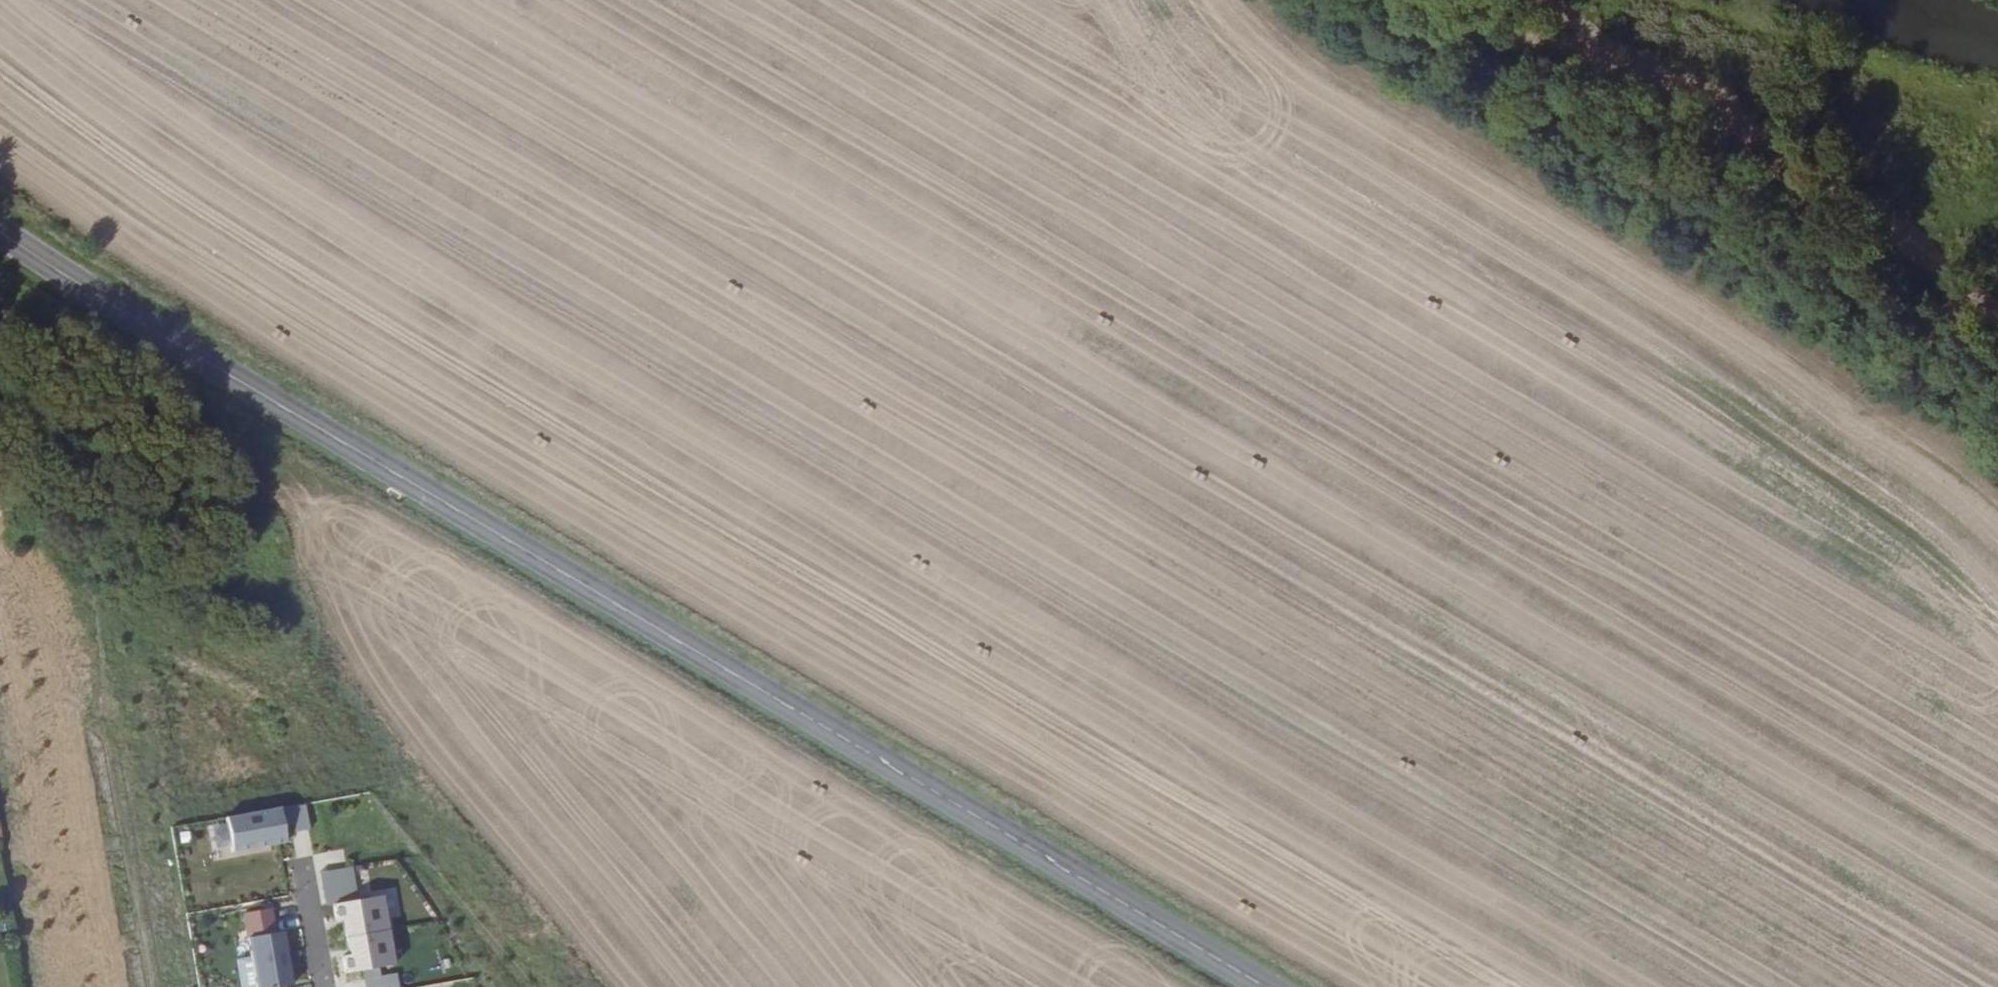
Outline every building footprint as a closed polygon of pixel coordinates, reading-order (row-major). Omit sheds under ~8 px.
[(306,804),(288,804),(290,856),(307,856),(306,804)] [(219,823),(225,852),(281,841),(274,811),(219,823)] [(336,903),(341,935),(386,929),(381,896),(336,903)] [(243,914),(256,986),(285,986),(284,986),(291,985),(281,932),(275,933),(271,909),(243,914)] [(391,962),(386,929),(341,935),(346,969),(391,962)]
